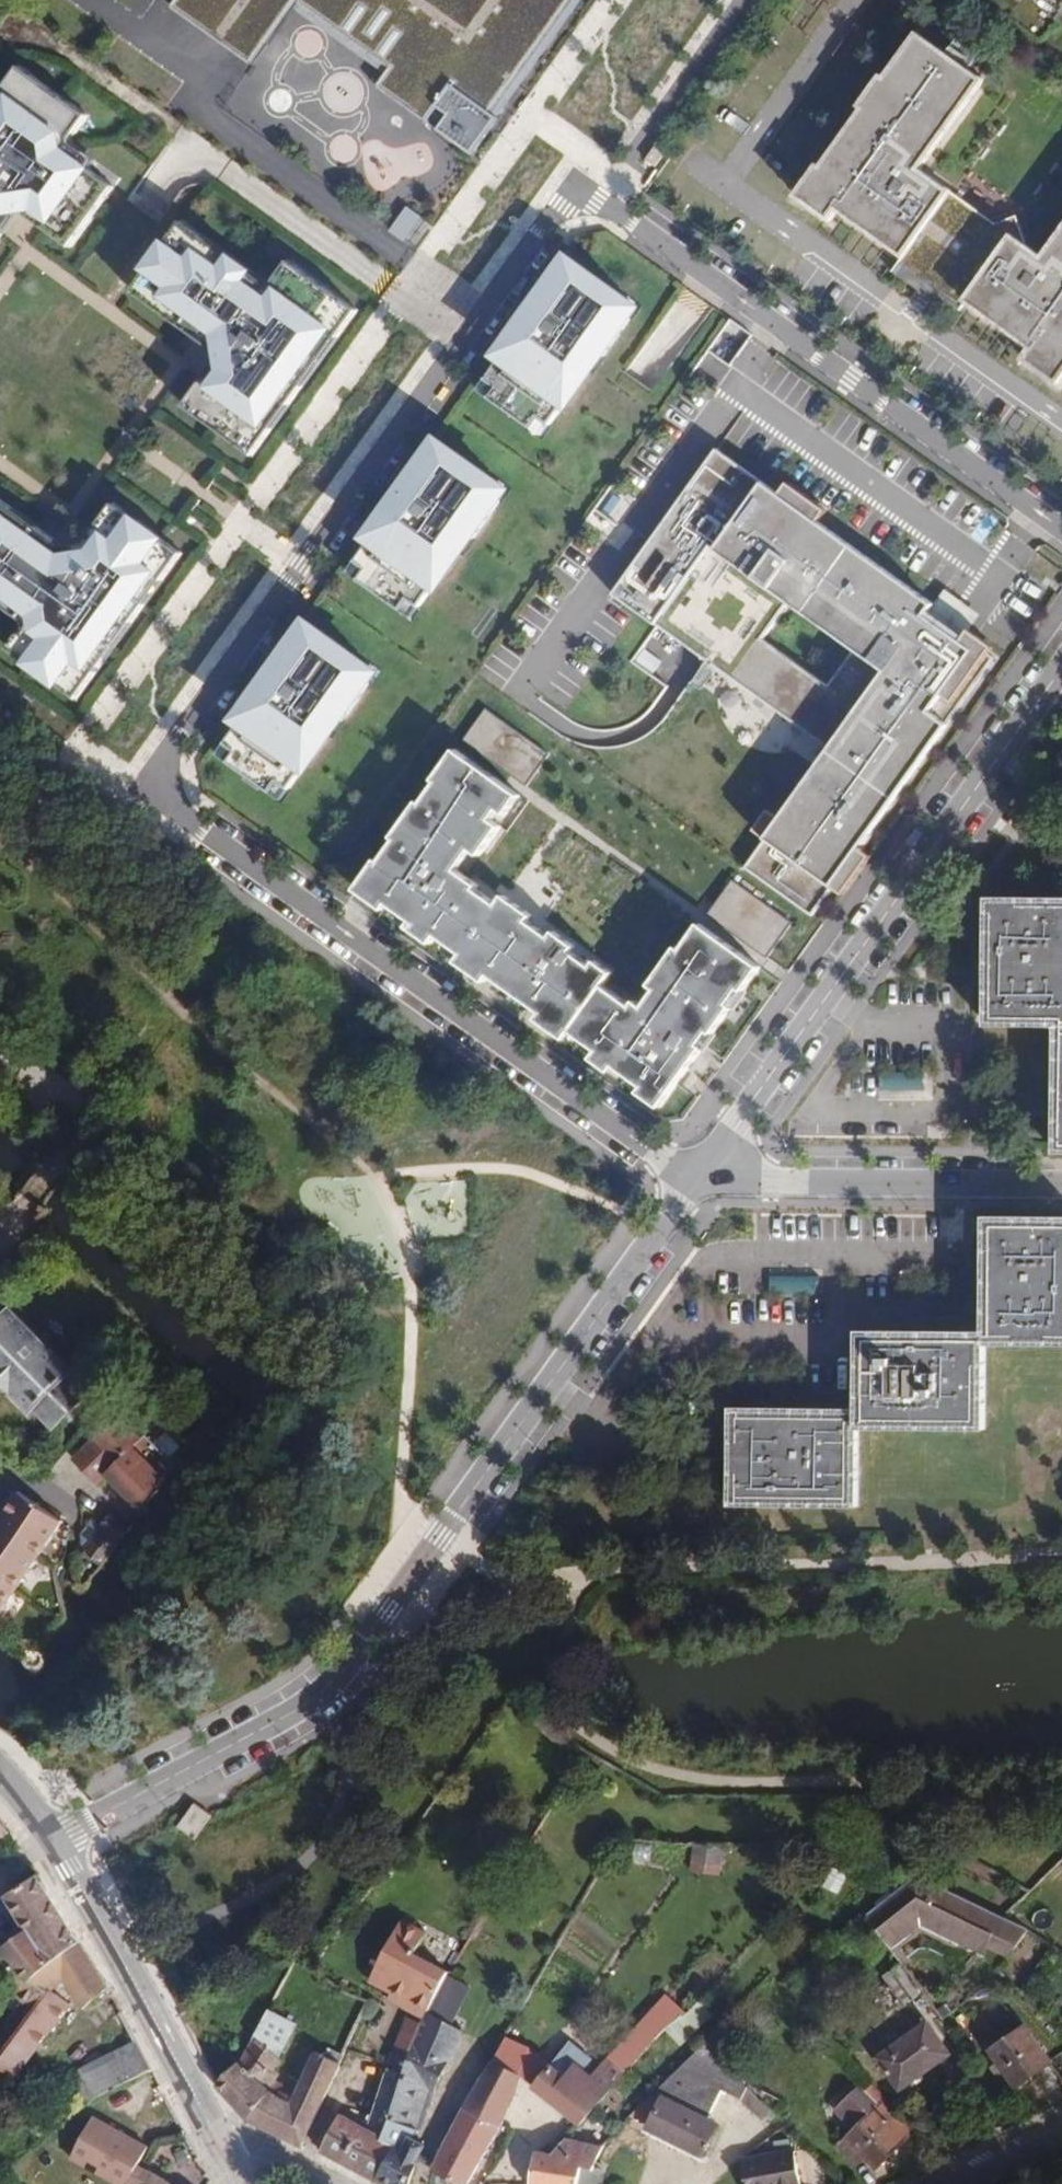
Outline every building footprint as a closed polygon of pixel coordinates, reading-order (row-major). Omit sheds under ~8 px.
[(172,9),(246,61),(247,60),(262,41),(268,46),(294,10),(298,4),(333,29),(354,0),(178,0),(172,9)] [(384,0),(354,0),(333,29),(298,4),(294,10),(385,74),(420,26),(384,0)] [(420,26),(385,74),(376,87),(473,156),(492,130),(489,127),(484,124),(573,0),(384,0),(420,26)] [(489,127),(580,0),(573,0),(484,124),(489,127)] [(1061,10),(1061,0),(1049,0),(1061,10)] [(797,196),(831,220),(838,210),(904,257),(896,267),(959,312),(966,302),(1032,348),(1024,359),(1058,383),(1061,378),(1061,233),(1043,259),(1028,247),(1017,217),(992,226),(985,228),(982,232),(966,220),(973,211),(920,172),(986,85),(921,36),(888,81),(885,78),(797,196)] [(253,65),(268,46),(262,41),(247,60),(253,65)] [(18,68),(0,93),(0,96),(8,102),(0,113),(0,221),(5,214),(34,210),(49,221),(42,229),(70,249),(114,188),(62,151),(60,137),(75,135),(88,117),(18,68)] [(420,219),(405,208),(389,232),(404,242),(420,219)] [(973,211),(966,220),(982,232),(985,228),(992,226),(973,211)] [(224,269),(231,260),(180,223),(178,226),(205,246),(201,252),(224,269)] [(339,339),(358,312),(287,262),(273,282),(281,288),(270,303),(242,284),(250,273),(231,260),(224,269),(201,252),(205,246),(178,226),(133,290),(159,308),(163,302),(188,320),(181,329),(220,357),(213,367),(222,373),(212,387),(203,381),(184,408),(254,458),(273,431),(264,424),(281,400),(290,407),(303,388),(294,382),(329,333),(339,339)] [(568,260),(561,270),(573,279),(581,268),(569,259),(568,260)] [(959,312),(896,267),(893,272),(935,303),(937,300),(957,314),(959,312)] [(604,359),(631,320),(619,311),(626,301),(581,268),(573,279),(561,270),(534,309),(540,313),(521,340),(517,337),(486,381),(498,389),(490,400),(531,429),(539,418),(551,427),(590,371),(584,367),(594,352),(604,359)] [(270,287),(250,273),(242,284),(270,303),(281,288),(273,282),(270,287)] [(133,290),(131,293),(181,329),(188,320),(163,302),(159,308),(133,290)] [(638,309),(626,301),(619,311),(631,320),(638,309)] [(303,388),(339,339),(329,333),(294,382),(303,388)] [(498,389),(486,381),(478,391),(490,400),(498,389)] [(273,431),(290,407),(281,400),(264,424),(273,431)] [(543,438),(551,427),(539,418),(531,429),(543,438)] [(784,487),(721,441),(717,447),(913,593),(918,587),(821,514),(829,504),(792,476),(784,487)] [(438,442),(431,453),(443,462),(450,451),(438,442)] [(962,637),(926,610),(934,599),(918,587),(913,593),(717,447),(614,594),(658,625),(830,746),(816,766),(746,865),(813,912),(831,887),(873,827),(872,826),(994,653),(964,631),(962,637)] [(474,541),(501,503),(489,494),(496,483),(450,451),(443,462),(431,453),(403,492),(410,496),(391,523),(387,520),(356,564),(368,572),(360,583),(401,612),(409,601),(421,610),(460,554),(454,550),(464,535),(474,541)] [(509,492),(496,483),(489,494),(501,503),(509,492)] [(183,556),(122,513),(92,555),(62,559),(8,522),(15,513),(0,502),(0,594),(35,618),(36,633),(24,635),(21,635),(8,652),(78,702),(98,675),(88,668),(124,619),(133,626),(146,607),(137,601),(154,577),(163,584),(183,556)] [(92,555),(122,513),(113,507),(84,548),(69,550),(15,513),(8,522),(62,559),(92,555)] [(368,572),(356,564),(348,575),(360,583),(368,572)] [(154,577),(137,601),(146,607),(163,584),(154,577)] [(28,627),(24,635),(36,633),(35,618),(0,594),(0,607),(28,627)] [(933,612),(968,633),(979,615),(943,594),(933,612)] [(409,601),(401,612),(413,621),(421,610),(409,601)] [(133,626),(124,619),(88,668),(98,675),(133,626)] [(309,625),(301,635),(313,644),(321,633),(309,625)] [(343,724),(371,686),(359,677),(366,666),(321,633),(313,644),(301,635),(274,674),(280,679),(261,705),(257,702),(225,746),(237,754),(230,765),(270,794),(278,784),(290,792),(330,737),(323,732),(334,717),(343,724)] [(651,674),(661,661),(641,646),(632,659),(651,674)] [(379,675),(366,666),(359,677),(371,686),(379,675)] [(551,757),(488,712),(465,743),(528,788),(551,757)] [(237,754),(225,746),(218,756),(230,765),(237,754)] [(541,1019),(570,1039),(576,1031),(611,979),(616,972),(542,925),(504,901),(502,905),(479,891),(481,887),(459,873),(474,852),(482,858),(503,829),(494,823),(501,812),(508,817),(522,798),(458,752),(436,783),(439,785),(424,806),(421,804),(358,893),(387,913),(389,909),(413,926),(411,929),(434,945),(440,937),(466,955),(460,963),(489,983),(493,976),(546,1013),(541,1019)] [(278,784),(270,794),(282,803),(290,792),(278,784)] [(794,920),(732,878),(716,902),(708,913),(769,956),(794,920)] [(990,894),(988,1018),(1061,1020),(1060,1142),(1061,1142),(1061,895),(990,894)] [(389,909),(387,913),(411,929),(413,926),(389,909)] [(666,1105),(763,966),(701,923),(683,949),(679,947),(657,978),(664,982),(652,999),(643,993),(640,998),(611,979),(576,1031),(603,1050),(597,1058),(616,1071),(620,1065),(649,1085),(645,1091),(666,1105)] [(576,1031),(570,1039),(597,1058),(603,1050),(576,1031)] [(620,1065),(616,1071),(645,1091),(649,1085),(620,1065)] [(923,1074),(881,1074),(881,1097),(924,1096),(923,1074)] [(982,1216),(983,1333),(856,1332),(856,1408),(730,1409),(731,1505),(856,1504),(856,1428),(981,1427),(982,1343),(1061,1344),(1061,1216),(982,1216)] [(0,1301),(0,1376),(33,1410),(35,1408),(54,1427),(90,1392),(71,1373),(73,1371),(13,1310),(10,1312),(0,1301)] [(106,1474),(142,1509),(174,1464),(157,1447),(152,1452),(116,1415),(95,1436),(97,1438),(75,1459),(98,1482),(106,1474)] [(26,1651),(38,1653),(80,1591),(35,1561),(62,1521),(20,1492),(0,1520),(0,1634),(26,1651)] [(103,1562),(129,1526),(118,1519),(92,1555),(103,1562)] [(11,1832),(0,1818),(0,1839),(11,1832)] [(11,1832),(0,1839),(0,1851),(1,1853),(18,1843),(11,1832)] [(725,1843),(695,1842),(691,1868),(720,1873),(725,1843)] [(1003,1914),(920,1867),(865,1912),(894,1948),(904,1963),(928,1949),(959,1963),(980,1949),(995,1960),(1033,1930),(1003,1914)] [(81,1942),(40,1874),(8,1894),(32,1930),(5,1949),(7,1959),(0,1968),(0,1981),(25,1999),(0,2032),(0,2055),(36,2008),(49,1990),(32,1976),(81,1942)] [(426,1934),(402,1921),(371,1980),(393,1992),(428,2011),(451,1973),(415,1954),(426,1934)] [(81,1942),(32,1976),(49,1990),(36,2008),(0,2055),(0,2066),(14,2076),(76,1997),(83,2008),(109,1987),(107,1981),(81,1942)] [(893,1956),(878,1967),(884,1976),(899,1965),(893,1956)] [(920,1994),(899,1965),(884,1976),(888,1981),(904,2003),(905,2005),(920,1994)] [(904,2003),(888,1981),(870,1993),(886,2015),(904,2003)] [(389,1999),(424,2018),(428,2011),(393,1992),(389,1999)] [(685,2016),(670,1997),(608,2057),(628,2074),(669,2032),(681,2019),(685,2016)] [(270,2010),(243,2065),(218,2086),(247,2118),(249,2121),(283,2137),(302,2146),(341,2063),(318,2049),(310,2081),(297,2076),(293,2087),(277,2078),(292,2064),(289,2061),(299,2024),(270,2010)] [(425,2019),(416,2045),(449,2060),(462,2031),(428,2011),(425,2019)] [(406,2073),(416,2045),(425,2019),(424,2018),(408,2013),(389,2067),(406,2073)] [(694,2031),(681,2019),(669,2032),(680,2043),(694,2031)] [(950,2053),(928,2022),(904,2039),(895,2026),(880,2037),(889,2050),(879,2058),(901,2089),(921,2074),(950,2053)] [(1051,2062),(1025,2026),(993,2050),(1018,2086),(1051,2062)] [(247,2045),(237,2032),(224,2042),(235,2055),(247,2045)] [(480,2080),(463,2107),(502,2126),(517,2093),(521,2078),(530,2048),(507,2037),(493,2061),(480,2080)] [(126,2083),(152,2069),(138,2041),(81,2071),(86,2079),(76,2085),(86,2106),(96,2099),(126,2083)] [(218,2086),(243,2065),(235,2055),(224,2042),(203,2061),(218,2086)] [(749,2087),(705,2043),(634,2115),(650,2123),(649,2127),(703,2155),(718,2125),(708,2120),(723,2090),(742,2100),(749,2087)] [(406,2073),(384,2138),(393,2143),(376,2181),(382,2183),(411,2183),(420,2156),(426,2145),(413,2139),(418,2130),(420,2130),(430,2100),(434,2091),(449,2060),(416,2045),(406,2073)] [(552,2064),(530,2048),(521,2078),(534,2088),(552,2064)] [(581,2124),(603,2101),(617,2086),(628,2074),(608,2057),(591,2077),(575,2064),(566,2076),(552,2064),(534,2088),(581,2124)] [(384,2138),(406,2073),(389,2067),(368,2129),(384,2138)] [(162,2088),(152,2069),(126,2083),(137,2102),(162,2088)] [(925,2079),(921,2074),(901,2089),(897,2091),(901,2097),(925,2079)] [(889,2104),(870,2085),(862,2093),(881,2111),(889,2104)] [(617,2086),(603,2101),(614,2112),(629,2097),(617,2086)] [(771,2109),(749,2087),(742,2100),(761,2119),(771,2109)] [(862,2093),(859,2090),(838,2111),(857,2129),(848,2137),(847,2136),(836,2146),(857,2167),(867,2157),(877,2167),(915,2130),(889,2104),(881,2111),(862,2093)] [(463,2107),(443,2147),(433,2170),(458,2183),(468,2183),(502,2126),(463,2107)] [(393,2143),(384,2138),(368,2129),(341,2114),(321,2151),(376,2181),(393,2143)] [(149,2147),(131,2136),(129,2139),(124,2136),(125,2133),(95,2115),(71,2155),(119,2183),(125,2183),(126,2181),(136,2168),(139,2164),(149,2147)] [(567,2139),(553,2154),(536,2151),(530,2183),(578,2183),(582,2166),(594,2170),(605,2146),(567,2139)] [(796,2151),(742,2160),(746,2183),(801,2183),(796,2151)] [(136,2168),(126,2181),(131,2183),(171,2183),(139,2164),(136,2168)] [(581,2170),(580,2183),(600,2183),(601,2172),(581,2170)]
